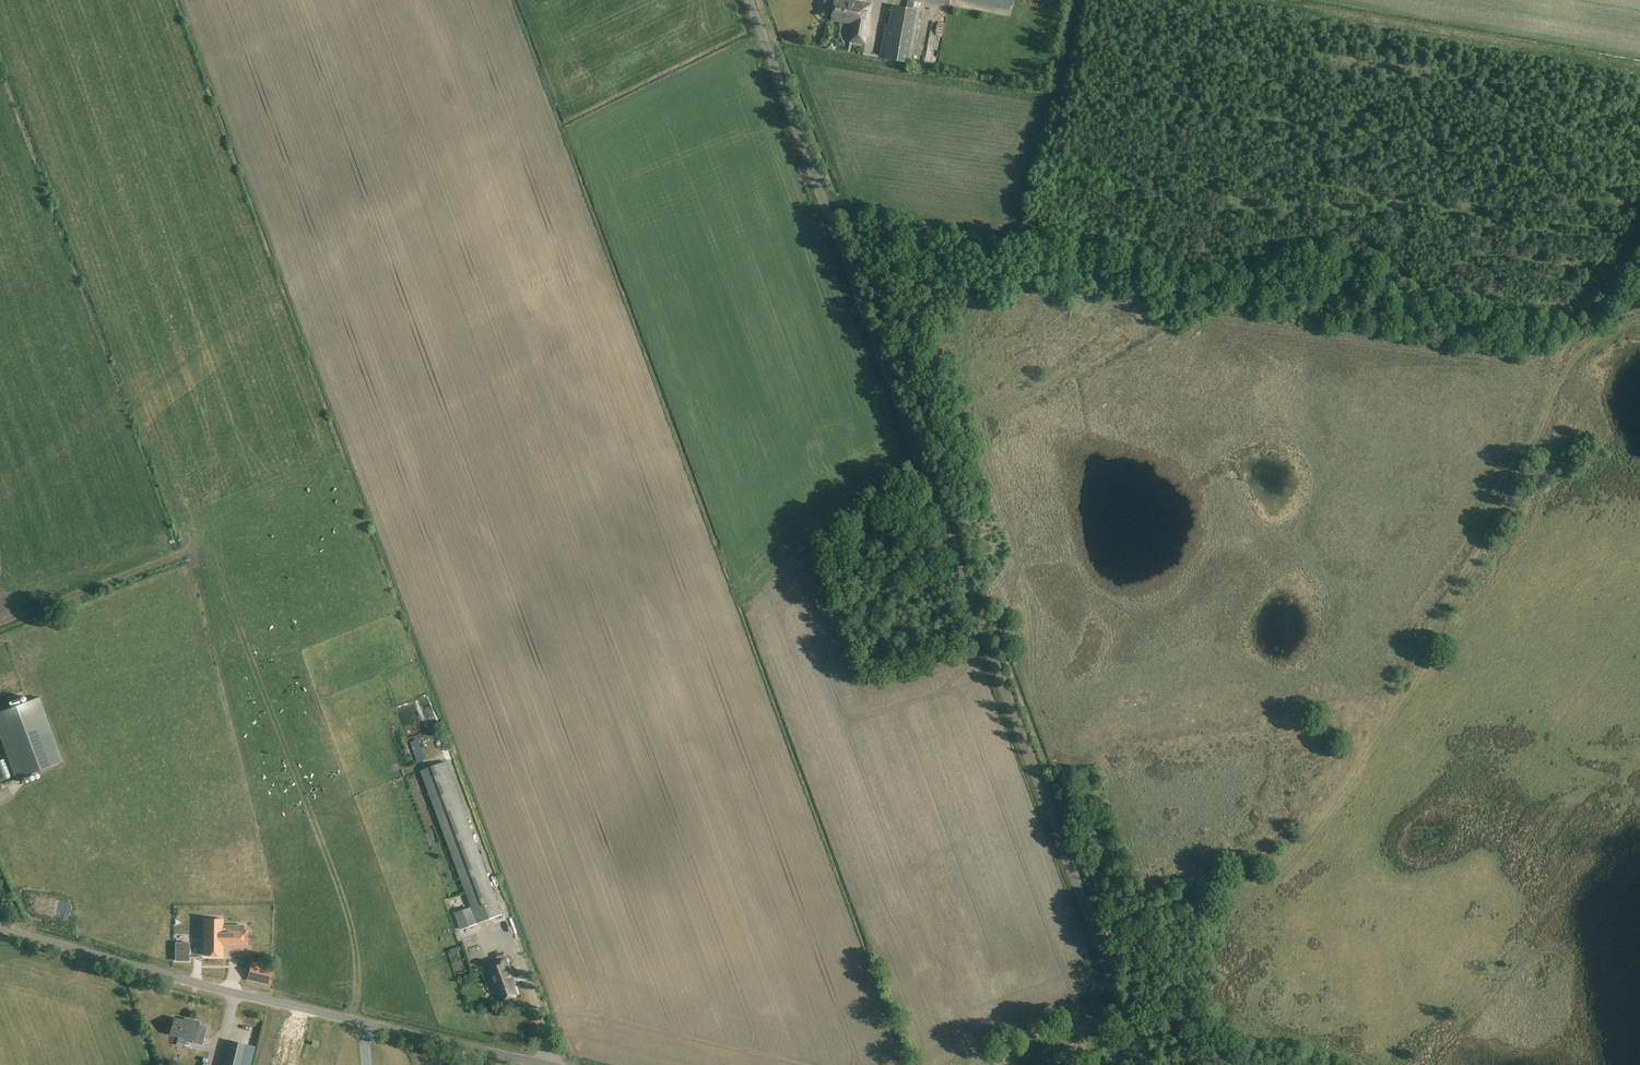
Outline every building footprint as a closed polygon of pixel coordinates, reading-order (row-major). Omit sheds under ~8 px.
[(831,21),(852,24),(849,42),(866,45),(872,5),(857,3),(857,4),(835,0),(831,21)] [(1011,9),(1012,0),(959,0),(1011,9)] [(886,24),(879,59),(911,65),(920,11),(892,6),(889,25),(886,24)] [(933,57),(943,57),(944,31),(934,31),(933,57)] [(15,779),(63,761),(39,697),(21,704),(19,699),(9,703),(11,708),(0,712),(0,738),(15,779)] [(455,913),(461,930),(503,915),(446,761),(421,771),(471,907),(455,913)] [(247,931),(234,931),(222,931),(222,924),(224,924),(224,915),(212,915),(212,909),(196,909),(196,919),(208,919),(208,925),(206,925),(206,959),(221,959),(221,945),(247,945),(247,931)] [(189,943),(176,943),(176,961),(189,961),(189,943)] [(504,959),(488,965),(501,1001),(518,995),(504,959)] [(266,969),(263,982),(268,984),(271,970),(266,969)] [(183,1020),(173,1018),(169,1034),(194,1040),(199,1022),(183,1018),(183,1020)] [(1087,1025),(1076,1027),(1078,1037),(1089,1034),(1087,1025)] [(298,1036),(282,1032),(274,1064),(291,1064),(298,1036)] [(247,1044),(228,1040),(226,1051),(228,1052),(224,1064),(242,1064),(247,1044)]
